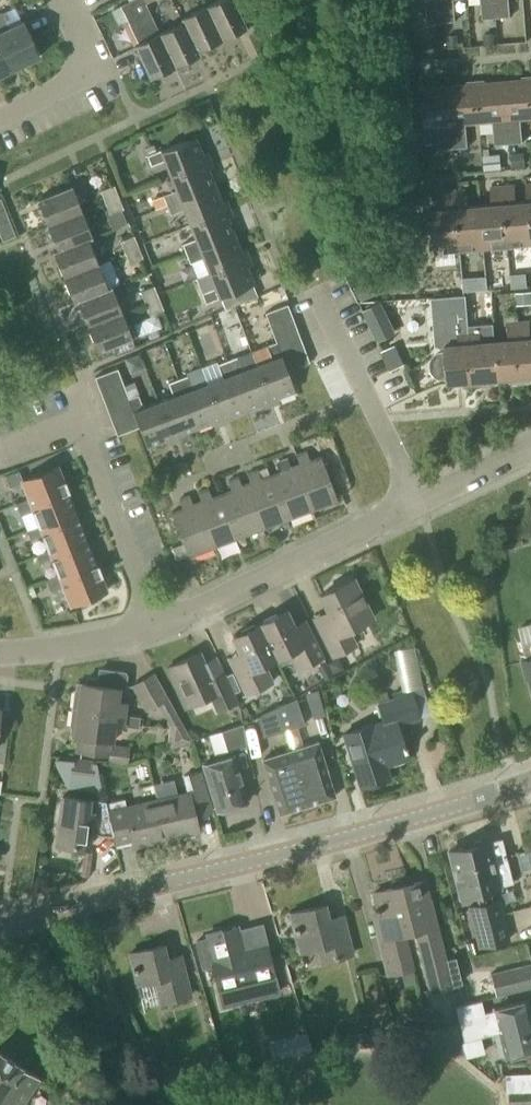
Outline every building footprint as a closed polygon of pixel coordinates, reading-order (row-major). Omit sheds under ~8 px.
[(145,4),(144,4),(142,0),(132,0),(120,6),(138,43),(133,46),(149,80),(174,68),(158,34),(159,33),(145,4)] [(222,40),(247,28),(234,0),(220,0),(206,7),(222,40)] [(441,22),(439,0),(411,0),(411,2),(425,0),(427,24),(441,22)] [(441,22),(455,21),(453,0),(439,0),(441,22)] [(496,18),(495,0),(481,0),(482,19),(496,18)] [(496,18),(510,17),(508,0),(495,0),(496,18)] [(198,52),(222,40),(206,7),(182,18),(198,52)] [(17,67),(39,57),(22,22),(9,28),(1,12),(0,13),(0,31),(17,67)] [(200,56),(198,52),(182,18),(180,19),(182,22),(159,33),(158,34),(174,68),(200,56)] [(17,67),(0,31),(0,75),(17,67)] [(530,119),(530,83),(530,79),(503,81),(508,144),(522,142),(520,119),(530,119)] [(494,145),(508,144),(503,81),(475,83),(478,123),(492,122),(494,145)] [(465,124),(478,123),(475,83),(447,85),(452,149),(467,147),(465,124)] [(439,150),(452,149),(447,85),(420,88),(423,127),(438,126),(439,150)] [(169,176),(205,161),(195,136),(159,151),(147,156),(151,166),(163,161),(169,176)] [(166,205),(215,186),(205,161),(169,176),(175,191),(162,196),(166,205)] [(530,244),(530,243),(526,184),(527,202),(515,203),(514,185),(502,186),(507,246),(530,244)] [(46,225),(81,211),(71,186),(36,200),(46,225)] [(105,203),(118,198),(113,186),(100,191),(105,203)] [(188,225),(225,210),(215,186),(166,205),(170,215),(183,210),(188,225)] [(483,248),(507,246),(502,186),(491,187),(492,205),(480,206),(483,248)] [(421,187),(409,188),(410,205),(423,204),(421,187)] [(483,248),(480,206),(468,207),(466,189),(454,190),(459,250),(483,248)] [(435,252),(459,250),(454,190),(443,191),(444,209),(431,210),(435,252)] [(118,198),(105,203),(110,215),(122,210),(118,198)] [(185,255),(235,235),(225,210),(188,225),(194,240),(181,245),(185,255)] [(87,238),(88,240),(92,238),(81,211),(46,225),(57,250),(57,251),(87,238)] [(0,228),(0,236),(2,241),(15,236),(10,224),(0,228)] [(185,255),(189,263),(202,258),(208,274),(245,259),(235,235),(185,255)] [(125,253),(138,248),(133,236),(120,241),(125,253)] [(98,264),(88,240),(87,238),(57,251),(57,250),(53,252),(63,278),(98,264)] [(138,248),(125,253),(130,265),(143,260),(138,248)] [(245,259),(208,274),(214,288),(201,294),(205,304),(218,298),(255,284),(245,259)] [(108,289),(107,288),(98,264),(63,278),(73,304),(77,302),(108,289)] [(87,327),(122,313),(116,299),(129,294),(124,281),(107,288),(108,289),(77,302),(87,327)] [(145,304),(158,298),(154,286),(140,292),(145,304)] [(158,298),(145,304),(150,316),(163,310),(158,298)] [(292,317),(287,305),(265,313),(269,325),(292,317)] [(379,310),(367,316),(380,345),(392,339),(379,310)] [(122,313),(87,327),(97,353),(112,347),(116,355),(135,348),(132,339),(140,336),(135,324),(127,327),(122,313)] [(163,314),(150,319),(155,332),(168,327),(163,314)] [(524,383),(519,321),(518,321),(518,315),(507,315),(509,340),(495,342),(498,379),(513,378),(514,384),(524,383)] [(296,328),(292,317),(269,325),(274,337),(296,328)] [(524,383),(530,383),(530,329),(530,320),(519,321),(524,383)] [(498,379),(495,342),(482,343),(480,324),(469,325),(474,387),(483,386),(483,380),(498,379)] [(464,388),(474,387),(469,325),(457,326),(458,345),(444,346),(445,352),(441,353),(438,354),(435,356),(431,363),(432,370),(436,376),(440,378),(447,378),(447,383),(464,382),(464,388)] [(300,340),(296,328),(274,337),(276,343),(278,348),(300,340)] [(305,351),(300,340),(278,348),(283,360),(305,351)] [(272,360),(256,365),(269,401),(294,392),(286,371),(287,371),(283,360),(278,348),(276,343),(267,346),(272,360)] [(309,363),(305,351),(283,360),(287,371),(309,363)] [(237,358),(227,361),(245,410),(269,401),(256,365),(242,371),(237,358)] [(222,378),(207,384),(221,419),(245,410),(227,361),(217,365),(222,378)] [(122,381),(118,369),(94,378),(99,390),(122,381)] [(188,376),(178,380),(196,428),(221,419),(207,384),(193,389),(188,376)] [(159,402),(172,438),(196,428),(178,380),(167,384),(166,380),(151,386),(158,403),(159,402)] [(124,386),(122,381),(99,390),(103,401),(126,392),(124,386)] [(129,399),(126,392),(103,401),(107,413),(131,404),(129,399)] [(138,395),(129,399),(131,404),(135,415),(139,427),(140,427),(148,447),(172,438),(159,402),(158,403),(143,408),(138,395)] [(135,415),(131,404),(107,413),(112,424),(135,415)] [(139,427),(135,415),(112,424),(116,436),(139,427)] [(297,469),(312,510),(337,500),(322,460),(311,464),(307,452),(296,456),(301,468),(297,469)] [(312,510),(297,469),(292,471),(288,459),(277,463),(282,475),(272,479),(287,519),(312,510)] [(68,492),(58,467),(22,481),(19,471),(5,476),(10,488),(23,482),(29,499),(16,504),(19,511),(66,493),(68,492)] [(287,519),(272,479),(262,482),(258,470),(247,475),(252,486),(247,488),(262,529),(287,519)] [(262,529),(247,488),(243,489),(238,477),(228,482),(232,494),(222,497),(238,538),(262,529)] [(238,538),(222,497),(213,501),(208,489),(198,493),(202,505),(197,507),(213,547),(238,538)] [(78,517),(68,492),(66,493),(19,511),(21,516),(34,511),(40,526),(27,531),(28,536),(75,517),(78,517)] [(213,547),(197,507),(194,508),(189,496),(179,500),(183,512),(172,516),(188,557),(213,547)] [(87,541),(78,517),(75,517),(28,536),(30,540),(43,535),(49,551),(36,556),(38,560),(85,542),(87,541)] [(97,566),(87,541),(85,542),(38,560),(40,565),(52,560),(58,575),(46,580),(48,585),(94,567),(97,566)] [(107,591),(97,566),(94,567),(48,585),(50,592),(63,587),(70,605),(107,591)] [(332,660),(358,647),(350,629),(372,618),(353,579),(321,595),(334,622),(317,630),(332,660)] [(259,625),(274,656),(285,650),(296,672),(325,658),(311,630),(298,637),(286,612),(259,625)] [(263,661),(274,656),(259,625),(233,638),(245,662),(232,669),(246,697),(274,683),(263,661)] [(523,644),(527,660),(522,661),(527,680),(530,679),(530,681),(530,642),(523,644)] [(211,680),(199,653),(168,668),(186,707),(209,697),(217,713),(238,703),(224,674),(211,680)] [(326,664),(317,668),(324,681),(333,676),(326,664)] [(124,716),(124,715),(125,703),(117,702),(118,691),(126,692),(127,675),(125,672),(98,669),(97,679),(87,678),(87,684),(81,683),(80,693),(74,692),(72,709),(124,716)] [(163,699),(180,730),(186,730),(153,673),(142,679),(156,705),(163,699)] [(234,693),(240,690),(232,673),(226,676),(234,693)] [(170,729),(180,730),(163,699),(156,705),(142,679),(131,685),(146,712),(157,706),(170,729)] [(420,718),(411,687),(391,693),(393,698),(389,699),(386,692),(376,695),(378,702),(376,703),(383,721),(373,725),(343,734),(361,788),(390,779),(386,764),(409,757),(400,725),(420,718)] [(321,720),(331,718),(324,689),(315,691),(321,720)] [(276,708),(283,731),(304,725),(296,698),(276,708)] [(264,738),(283,731),(276,708),(257,717),(264,738)] [(140,717),(124,715),(124,716),(72,709),(70,726),(76,726),(75,736),(78,736),(76,751),(108,755),(108,763),(128,765),(130,747),(111,744),(112,740),(113,725),(122,726),(122,727),(139,728),(140,717)] [(228,752),(247,746),(242,724),(222,731),(228,752)] [(290,751),(307,805),(334,797),(317,742),(290,751)] [(279,814),(307,805),(290,751),(262,760),(279,814)] [(232,810),(242,807),(243,803),(246,802),(241,784),(242,783),(234,756),(203,765),(217,811),(229,807),(232,810)] [(91,783),(94,761),(71,758),(68,781),(91,783)] [(201,771),(182,776),(187,793),(156,801),(165,839),(197,831),(193,815),(212,810),(201,771)] [(111,829),(106,803),(105,802),(62,797),(57,844),(88,847),(90,827),(111,829)] [(156,801),(127,808),(124,799),(106,803),(111,829),(116,848),(134,844),(134,847),(165,839),(156,801)] [(486,843),(482,839),(473,842),(472,846),(449,852),(460,897),(499,888),(498,887),(513,883),(506,857),(505,858),(501,840),(487,843),(487,842),(486,843)] [(402,933),(405,932),(413,930),(429,993),(453,988),(452,986),(462,983),(455,957),(446,959),(431,898),(428,899),(423,881),(391,889),(402,933)] [(414,971),(405,932),(402,933),(391,889),(373,893),(379,918),(372,920),(387,978),(414,971)] [(478,948),(510,940),(500,899),(467,907),(478,948)] [(330,928),(324,905),(290,914),(300,952),(316,947),(320,964),(354,956),(346,923),(330,928)] [(278,989),(275,978),(276,978),(268,943),(242,950),(237,927),(206,935),(219,989),(235,985),(238,999),(278,989)] [(469,957),(475,956),(473,943),(466,944),(469,957)] [(168,967),(162,945),(129,954),(137,984),(153,980),(160,1006),(193,997),(184,963),(168,967)] [(530,988),(530,965),(491,975),(496,996),(530,988)] [(525,999),(492,1008),(493,1011),(483,1013),(481,1002),(454,1008),(462,1041),(498,1032),(504,1057),(530,1051),(530,1022),(525,999)] [(423,1049),(425,1034),(421,1034),(421,1030),(416,1029),(416,1027),(402,1025),(400,1047),(402,1047),(423,1049)] [(273,1062),(312,1050),(307,1032),(268,1043),(273,1062)] [(347,1048),(374,1047),(373,1033),(346,1034),(347,1048)] [(39,1079),(0,1054),(0,1104),(21,1104),(39,1079)] [(161,1084),(175,1079),(168,1059),(153,1064),(161,1084)] [(222,1062),(203,1067),(206,1080),(225,1075),(222,1062)] [(509,1095),(509,1104),(530,1104),(530,1095),(509,1095)]
